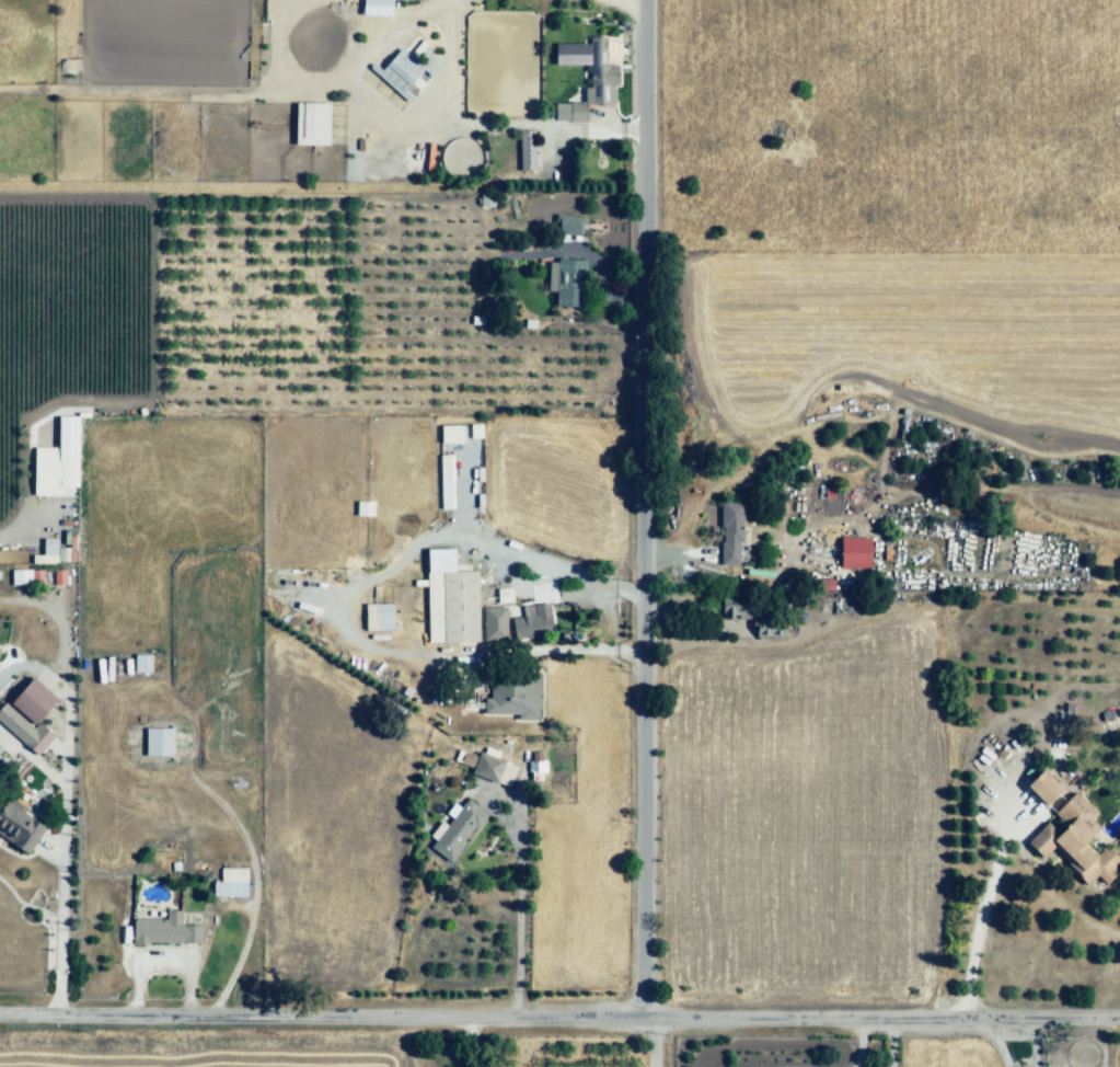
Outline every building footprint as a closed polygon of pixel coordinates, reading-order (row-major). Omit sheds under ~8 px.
[(362,16),(391,17),(391,0),(362,0),(362,16)] [(591,37),(592,88),(585,89),(586,104),(612,104),(611,87),(621,87),(621,65),(608,66),(608,37),(591,37)] [(378,74),(400,49),(424,70),(402,95),(378,74)] [(294,145),(328,145),(328,104),(295,104),(294,145)] [(571,117),(571,106),(590,106),(590,117),(571,117)] [(536,130),(538,172),(519,172),(518,130),(536,130)] [(482,194),(495,193),(496,207),(482,208),(482,194)] [(574,217),(585,217),(585,238),(574,238),(574,217)] [(533,226),(546,242),(541,246),(528,231),(533,226)] [(543,262),(589,263),(588,296),(542,295),(543,262)] [(461,426),(440,427),(440,444),(461,443),(461,426)] [(30,452),(66,452),(66,486),(30,486),(30,452)] [(440,509),(452,509),(450,455),(439,456),(440,509)] [(744,501),(744,569),(724,569),(724,501),(744,501)] [(373,502),(356,502),(356,516),(373,517),(373,502)] [(841,569),(841,537),(870,537),(870,569),(841,569)] [(56,564),(57,540),(43,539),(42,556),(32,556),(31,563),(56,564)] [(43,571),(11,571),(11,585),(43,585),(43,571)] [(428,642),(427,573),(476,572),(477,641),(428,642)] [(497,603),(511,603),(511,588),(496,589),(497,603)] [(721,600),(752,601),(752,621),(721,621),(721,600)] [(394,631),(367,633),(366,606),(393,604),(394,631)] [(505,642),(485,642),(485,611),(505,611),(505,642)] [(516,641),(512,622),(534,618),(538,636),(516,641)] [(133,673),(150,673),(150,655),(133,655),(133,673)] [(541,721),(488,714),(495,666),(547,674),(541,721)] [(42,678),(61,697),(43,716),(23,698),(42,678)] [(34,750),(0,717),(0,695),(10,685),(23,698),(43,716),(56,728),(34,750)] [(145,724),(174,724),(174,757),(145,757),(145,724)] [(470,772),(481,745),(507,756),(497,782),(470,772)] [(1107,847),(1119,861),(1119,863),(1112,871),(1118,876),(1107,886),(1099,877),(1088,888),(1053,850),(1043,860),(1027,842),(1055,817),(1028,789),(1046,772),(1070,799),(1075,793),(1098,818),(1089,826),(1098,835),(1086,846),(1096,857),(1107,847)] [(33,856),(0,833),(0,810),(8,800),(50,830),(33,856)] [(453,864),(428,847),(461,800),(486,818),(453,864)] [(219,865),(251,863),(253,893),(221,895),(219,865)] [(134,918),(204,920),(203,942),(134,940),(134,918)]
